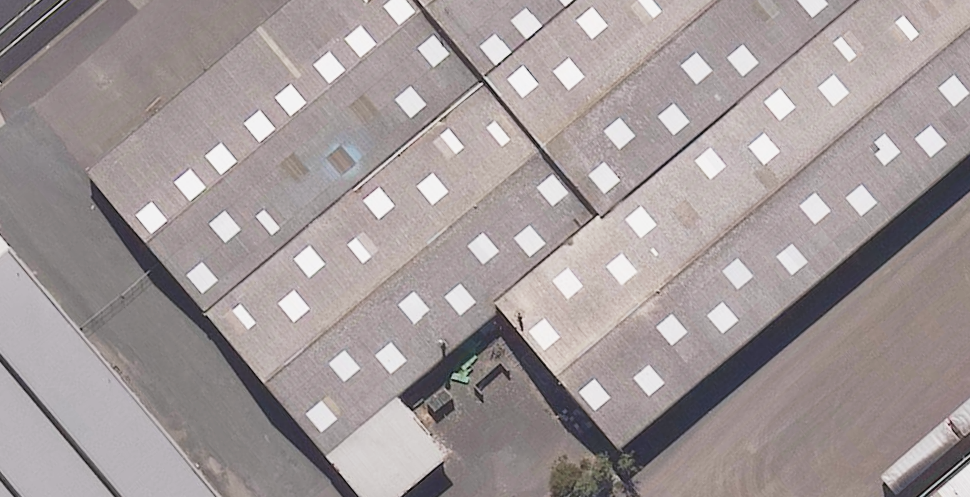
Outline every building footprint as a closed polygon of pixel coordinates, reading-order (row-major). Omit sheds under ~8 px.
[(474,76),(409,0),(381,0),(373,7),(367,0),(288,0),(86,172),(202,308),(474,76)] [(563,0),(409,0),(474,76),(563,0)] [(474,76),(598,222),(859,0),(563,0),(474,76)] [(504,302),(626,446),(969,153),(969,0),(859,0),(598,222),(504,302)] [(202,308),(363,496),(397,496),(449,453),(397,393),(504,302),(598,222),(474,76),(202,308)] [(13,251),(0,262),(0,496),(223,496),(13,251)] [(925,496),(969,496),(969,459),(925,496)]
